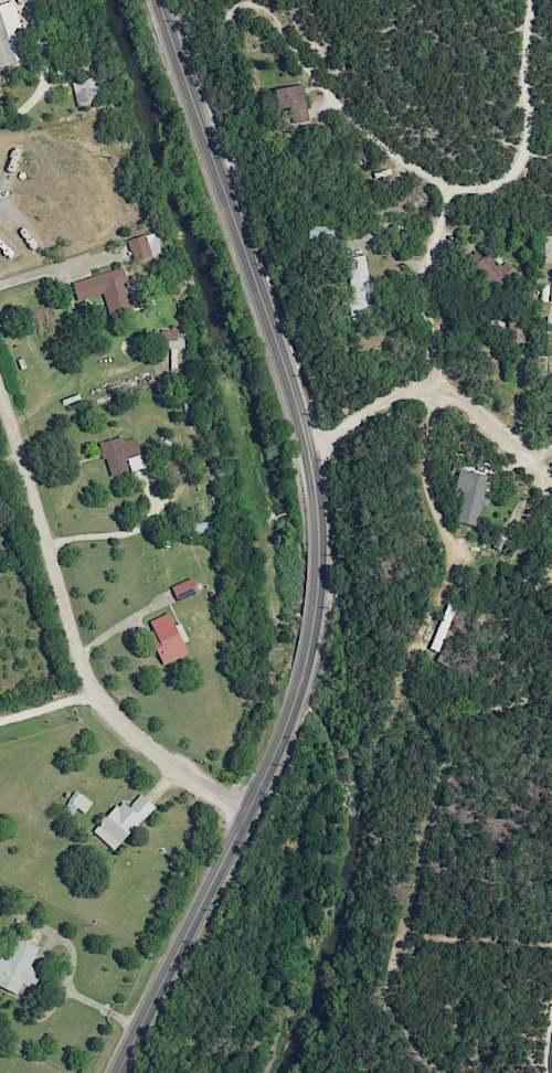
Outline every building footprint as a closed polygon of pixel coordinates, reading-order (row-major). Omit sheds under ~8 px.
[(0,1),(0,56),(3,65),(42,52),(24,0),(2,0),(0,1)] [(75,105),(100,102),(98,87),(93,87),(92,79),(72,82),(75,105)] [(275,109),(290,107),(293,124),(308,122),(303,84),(272,89),(275,109)] [(336,240),(336,226),(308,226),(308,239),(336,240)] [(161,253),(154,232),(127,241),(133,262),(161,253)] [(487,252),(482,257),(475,250),(460,265),(484,291),(487,288),(496,297),(519,275),(506,260),(500,266),(487,252)] [(368,251),(341,256),(351,307),(378,301),(368,251)] [(126,265),(76,279),(81,296),(107,288),(115,314),(138,307),(126,265)] [(541,284),(540,301),(551,302),(551,285),(541,284)] [(160,330),(161,349),(183,348),(183,340),(176,340),(175,329),(160,330)] [(140,435),(126,438),(125,434),(103,440),(107,455),(110,454),(116,474),(149,465),(140,435)] [(476,526),(480,506),(482,507),(489,475),(459,469),(454,490),(463,492),(457,522),(476,526)] [(429,649),(438,652),(456,605),(447,602),(429,649)] [(172,609),(157,617),(168,641),(161,645),(169,660),(192,649),(172,609)] [(84,816),(92,802),(74,791),(65,806),(84,816)] [(145,792),(134,803),(125,798),(98,827),(118,846),(158,804),(145,792)] [(0,942),(0,982),(32,996),(53,948),(7,927),(0,942)]
